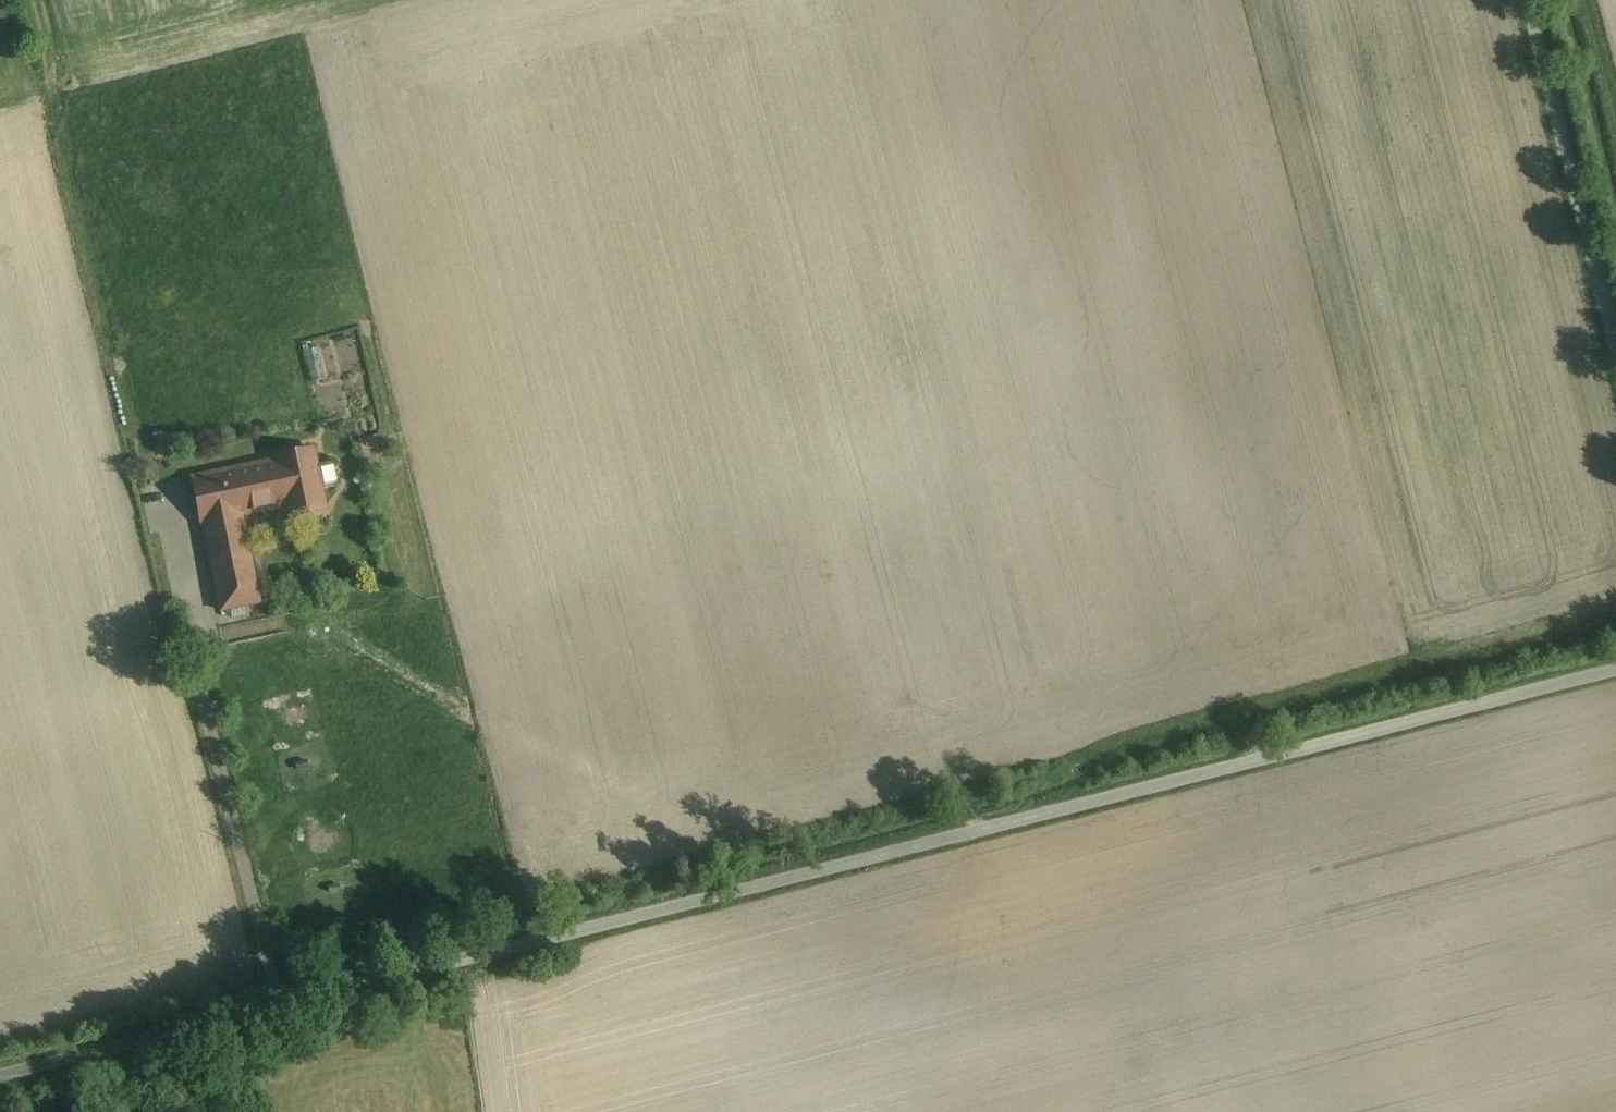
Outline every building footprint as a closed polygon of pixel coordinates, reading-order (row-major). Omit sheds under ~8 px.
[(347,396),(374,389),(358,325),(301,340),(310,375),(340,367),(347,396)] [(374,393),(354,395),(355,407),(376,405),(374,393)] [(276,460),(232,469),(242,516),(286,507),(286,510),(322,503),(311,450),(275,457),(276,460)] [(242,516),(232,469),(190,478),(200,524),(203,524),(221,611),(259,603),(242,516)]
